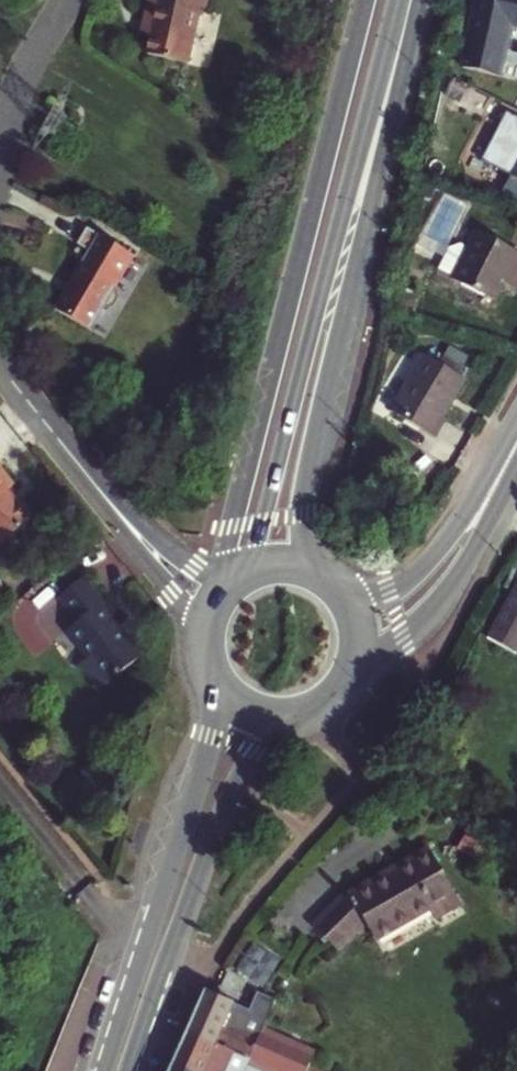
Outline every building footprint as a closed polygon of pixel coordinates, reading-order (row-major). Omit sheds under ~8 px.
[(184,62),(197,7),(202,9),(204,0),(146,0),(139,34),(149,36),(145,54),(184,62)] [(477,19),(516,31),(516,0),(482,0),(477,19)] [(516,67),(516,38),(479,27),(464,80),(495,90),(496,84),(511,88),(516,67)] [(506,172),(516,178),(516,148),(506,172)] [(47,308),(83,328),(96,308),(105,306),(111,296),(107,287),(126,256),(81,229),(71,244),(81,251),(47,308)] [(501,280),(508,265),(512,268),(516,258),(516,249),(474,229),(450,276),(493,296),(501,280)] [(505,282),(512,268),(508,265),(501,280),(505,282)] [(443,417),(466,378),(424,352),(391,409),(435,436),(446,418),(443,417)] [(27,522),(4,491),(7,488),(0,480),(0,544),(27,522)] [(73,666),(94,692),(140,656),(124,636),(120,639),(111,626),(96,607),(98,605),(78,579),(52,599),(71,624),(60,633),(80,660),(73,666)] [(487,637),(516,653),(516,652),(516,583),(487,637)] [(111,626),(120,639),(124,636),(114,624),(111,626)] [(343,895),(312,927),(336,951),(364,923),(372,937),(427,906),(434,919),(460,904),(428,849),(343,895)] [(285,961),(257,941),(238,970),(266,988),(285,961)] [(204,993),(186,1033),(248,1060),(250,1061),(262,1029),(265,1023),(231,1007),(232,1005),(204,993)] [(274,1070),(305,1070),(313,1052),(262,1029),(250,1061),(274,1070)] [(171,1067),(179,1070),(242,1070),(248,1060),(186,1033),(171,1067)]
